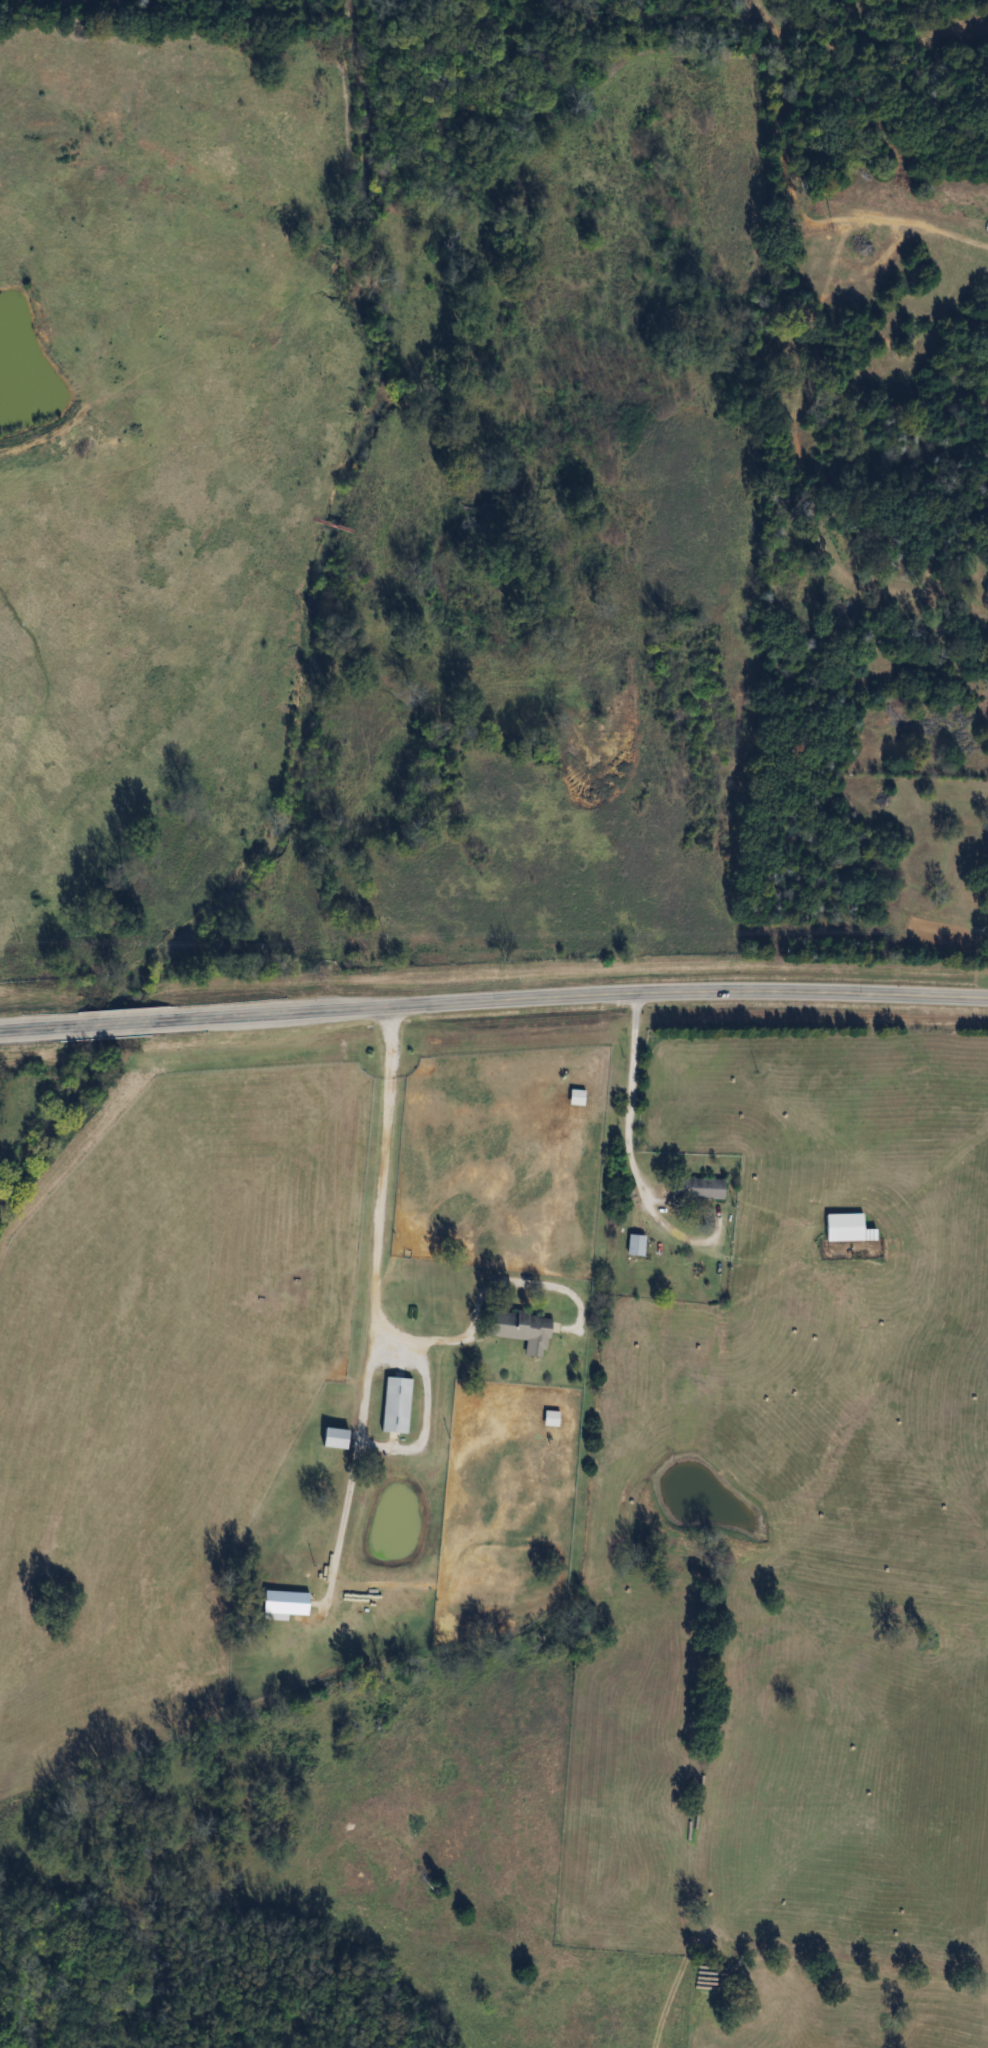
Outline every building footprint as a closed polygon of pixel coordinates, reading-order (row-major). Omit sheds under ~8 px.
[(723,1179),(680,1178),(679,1198),(723,1199),(723,1179)] [(826,1241),(876,1241),(876,1230),(862,1230),(862,1214),(826,1214),(826,1241)] [(643,1257),(645,1236),(628,1234),(626,1255),(643,1257)] [(526,1340),(524,1357),(546,1359),(550,1316),(490,1310),(488,1337),(526,1340)] [(381,1432),(407,1434),(411,1379),(384,1377),(381,1432)] [(345,1449),(347,1430),(324,1428),(322,1447),(345,1449)] [(263,1591),(262,1613),(306,1616),(308,1593),(263,1591)]
